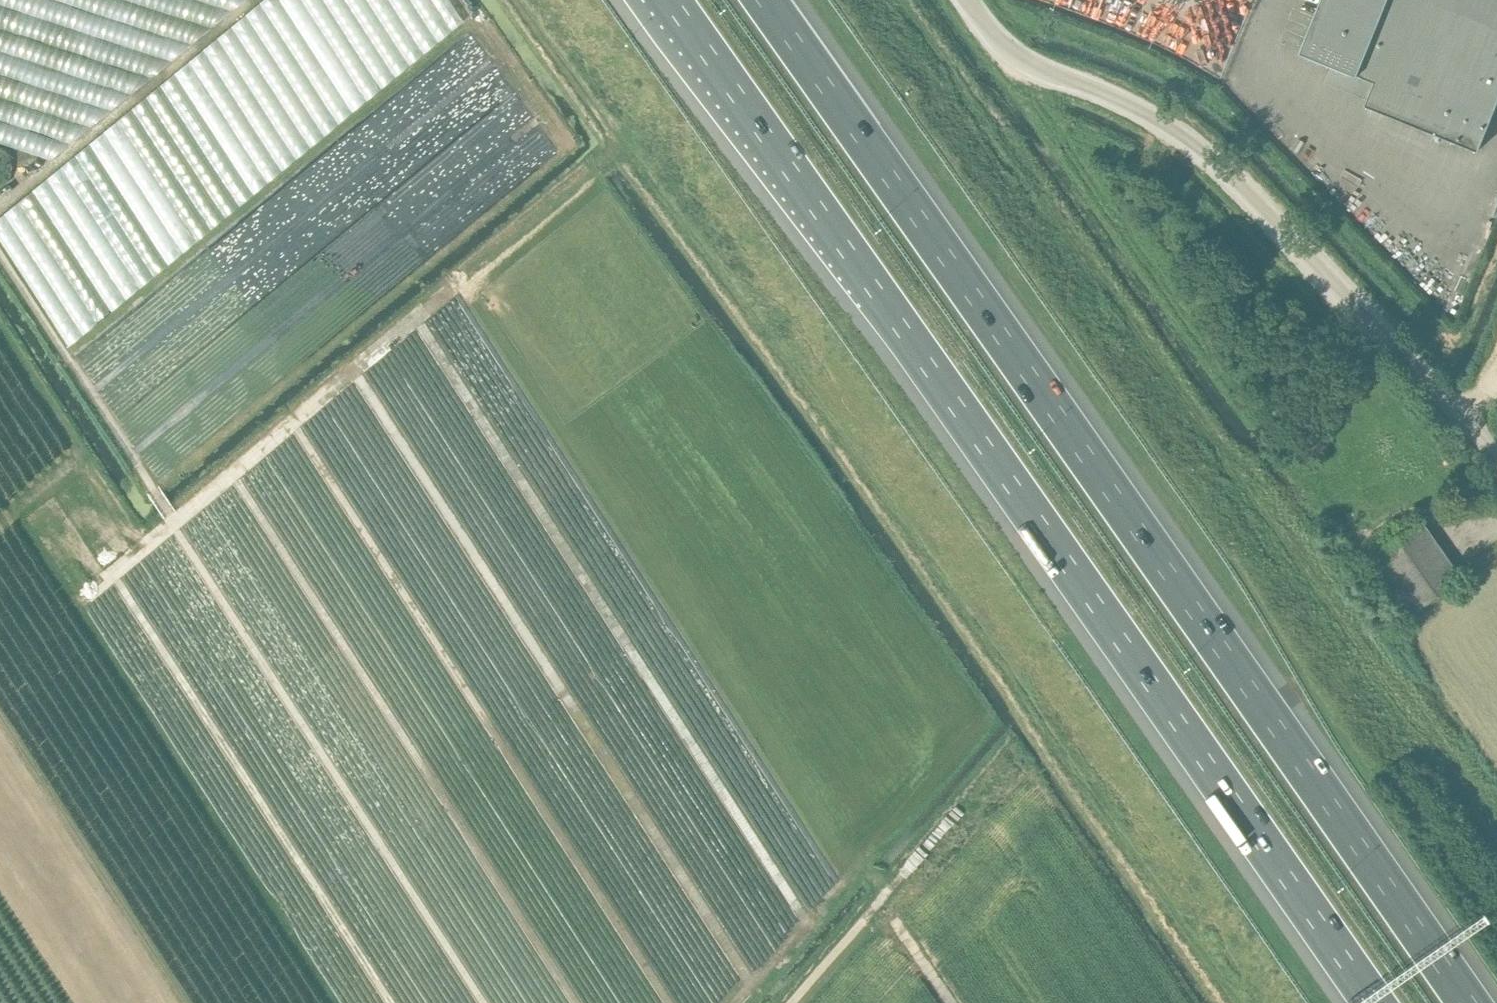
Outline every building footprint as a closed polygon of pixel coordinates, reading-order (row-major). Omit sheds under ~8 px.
[(15,194),(244,0),(0,0),(0,191),(15,194)] [(1302,49),(1333,62),(1325,79),(1368,97),(1366,103),(1479,149),(1496,104),(1496,0),(1322,0),(1302,49)] [(1413,612),(1462,577),(1421,518),(1371,552),(1372,553),(1361,561),(1401,619),(1412,611),(1413,612)]
